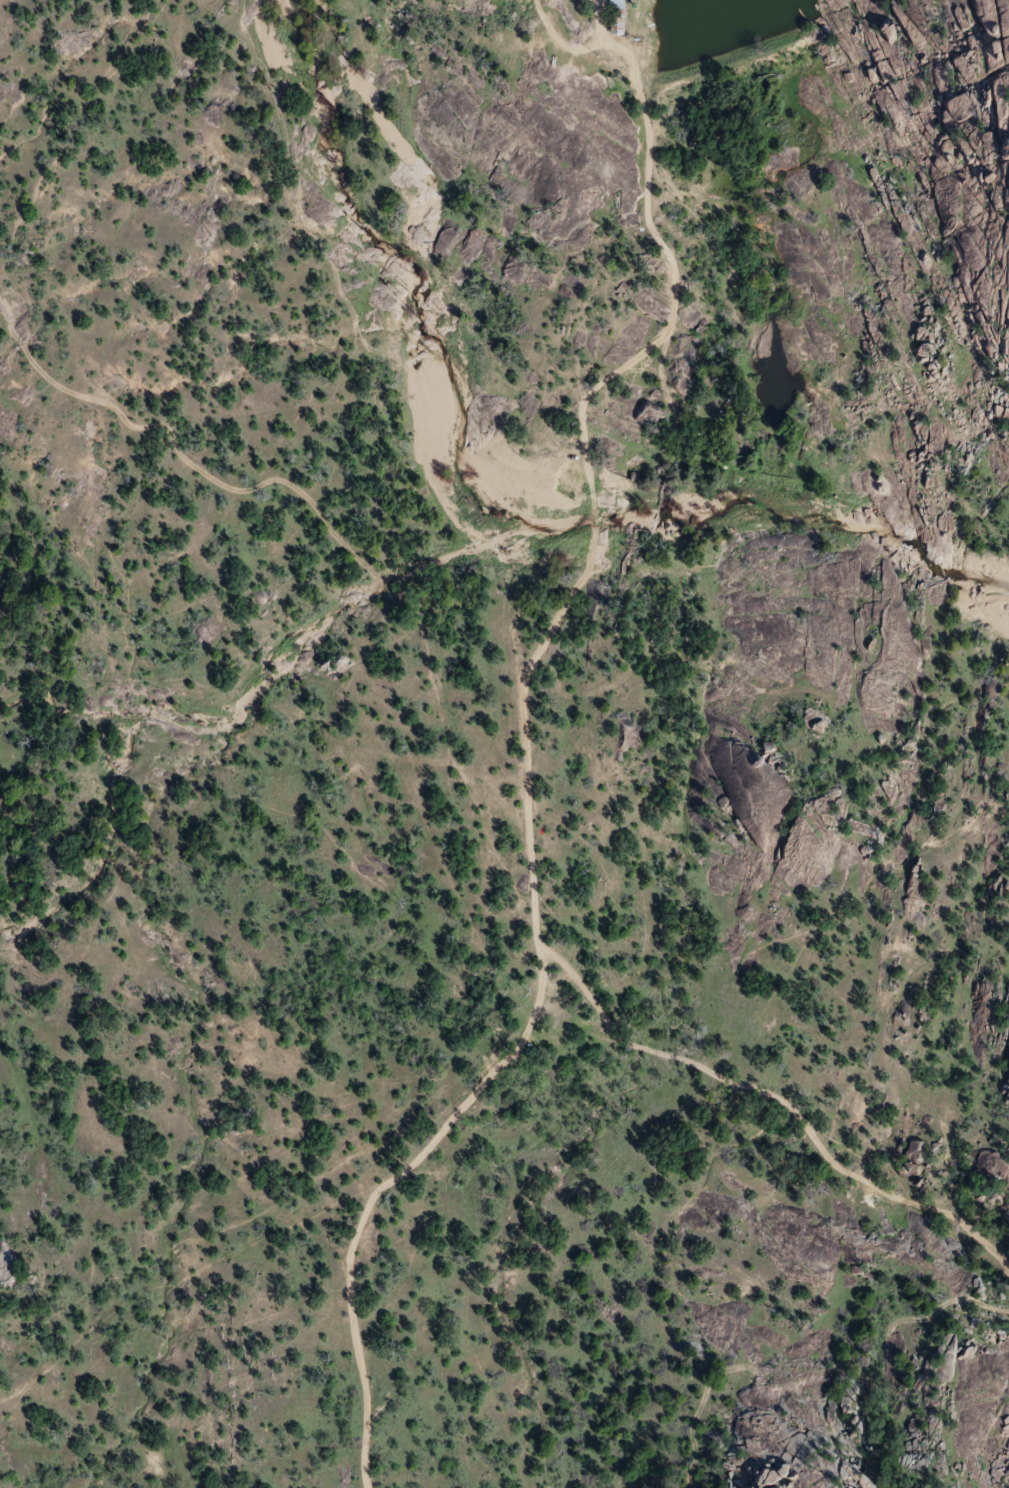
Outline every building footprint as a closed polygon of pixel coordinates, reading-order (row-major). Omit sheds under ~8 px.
[(609,36),(625,37),(627,0),(610,0),(609,36)]
